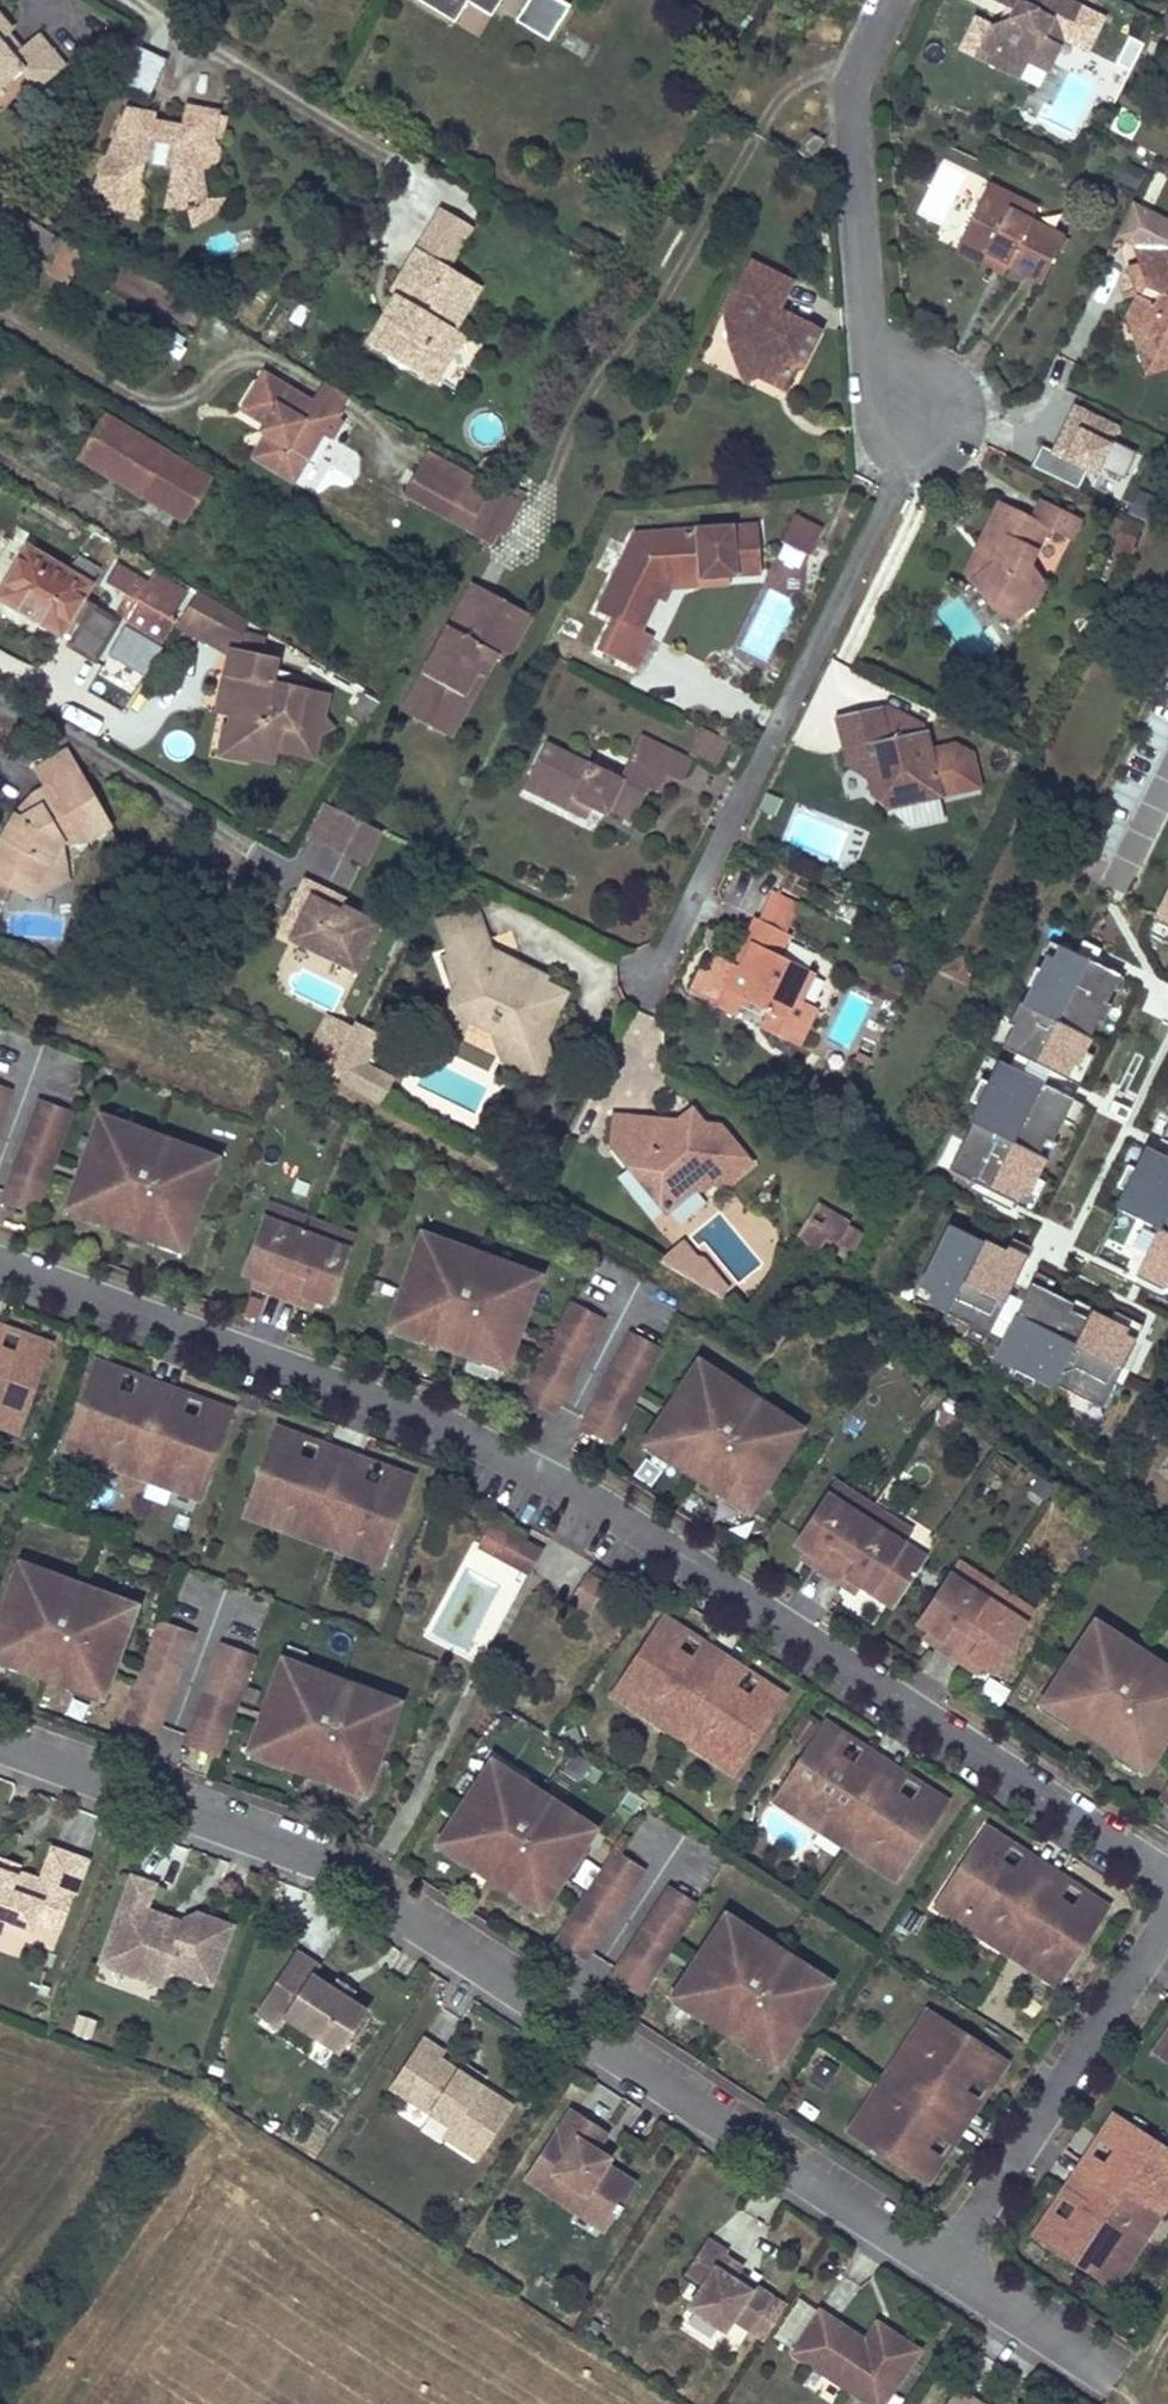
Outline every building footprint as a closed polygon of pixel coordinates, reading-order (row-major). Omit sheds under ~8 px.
[(452,20),(464,0),(419,0),(452,20)] [(488,15),(495,3),(491,0),(465,0),(488,15)] [(529,31),(545,41),(567,6),(558,0),(526,0),(513,21),(529,31)] [(988,62),(1018,77),(1026,61),(1046,72),(1079,7),(1065,0),(996,0),(1014,10),(1020,12),(1014,25),(1008,22),(990,28),(996,45),(988,62)] [(1020,12),(1014,10),(1008,22),(1014,25),(1020,12)] [(6,37),(10,34),(0,21),(0,43),(6,37)] [(6,37),(0,43),(0,48),(11,61),(20,54),(6,37)] [(1134,62),(1143,45),(1129,38),(1120,55),(1134,62)] [(19,74),(35,92),(62,70),(37,40),(20,54),(11,61),(0,48),(0,90),(19,74)] [(145,102),(164,66),(133,50),(114,86),(145,102)] [(1026,61),(1018,77),(1038,88),(1046,72),(1026,61)] [(212,150),(221,120),(190,112),(185,131),(183,140),(155,133),(157,125),(159,118),(130,109),(125,129),(127,136),(120,135),(118,136),(116,140),(117,145),(110,167),(102,165),(91,188),(110,196),(106,206),(133,213),(146,167),(155,164),(167,167),(172,176),(160,218),(166,219),(182,217),(183,223),(206,212),(206,167),(194,165),(198,147),(212,150)] [(185,131),(157,125),(155,133),(183,140),(185,131)] [(992,183),(963,241),(1010,265),(1009,268),(1042,285),(1065,239),(1031,223),(1039,206),(992,183)] [(110,196),(91,188),(87,198),(106,206),(110,196)] [(56,248),(60,241),(0,204),(0,225),(51,256),(56,248)] [(1141,247),(1155,217),(1133,206),(1115,241),(1132,250),(1139,270),(1148,267),(1141,247)] [(472,228),(441,209),(419,246),(450,264),(472,228)] [(1132,338),(1145,334),(1154,360),(1167,355),(1167,223),(1155,217),(1141,247),(1148,267),(1139,270),(1128,274),(1135,301),(1127,320),(1132,338)] [(1010,265),(963,241),(957,252),(1005,276),(1009,268),(1010,265)] [(66,243),(48,278),(67,288),(85,253),(66,243)] [(454,328),(481,283),(450,264),(419,246),(392,290),(397,293),(406,299),(394,319),(384,313),(367,342),(420,373),(449,325),(454,328)] [(789,367),(793,369),(797,371),(815,335),(777,316),(790,289),(748,269),(722,322),(737,328),(726,350),(747,360),(750,376),(777,390),(789,367)] [(406,299),(397,293),(384,313),(394,319),(406,299)] [(737,328),(722,322),(726,350),(737,328)] [(449,325),(420,373),(431,380),(460,332),(454,328),(449,325)] [(1132,338),(1147,380),(1167,373),(1167,355),(1154,360),(1145,334),(1132,338)] [(750,376),(747,360),(726,350),(736,382),(750,376)] [(325,436),(335,418),(329,414),(304,399),(256,370),(234,407),(263,425),(245,454),(286,479),(316,431),(325,436)] [(329,414),(342,393),(316,378),(304,399),(329,414)] [(1041,445),(1030,468),(1078,492),(1089,471),(1094,473),(1097,468),(1124,481),(1137,454),(1110,441),(1116,429),(1076,409),(1059,443),(1064,445),(1060,454),(1054,452),(1041,445)] [(181,517),(193,498),(204,478),(102,416),(78,455),(181,517)] [(1060,454),(1064,445),(1059,443),(1054,452),(1060,454)] [(427,445),(400,494),(467,530),(492,484),(427,445)] [(522,501),(492,484),(467,530),(490,542),(504,515),(511,519),(522,501)] [(1137,493),(1130,515),(1147,520),(1154,498),(1137,493)] [(999,499),(981,537),(991,542),(976,575),(994,606),(1039,577),(1030,563),(1048,525),(1070,535),(1081,513),(1043,495),(1034,515),(999,499)] [(790,518),(779,561),(809,568),(820,525),(790,518)] [(631,672),(640,655),(649,639),(638,633),(655,600),(664,581),(698,580),(759,576),(756,527),(695,532),(632,536),(592,613),(610,621),(593,653),(631,672)] [(976,575),(991,542),(981,537),(966,571),(976,575)] [(91,657),(103,638),(115,619),(78,597),(86,583),(93,571),(70,557),(63,570),(24,546),(11,566),(20,572),(4,599),(57,632),(68,614),(80,622),(69,639),(67,643),(91,657)] [(11,566),(0,585),(0,596),(4,599),(20,572),(11,566)] [(159,569),(154,577),(171,587),(176,579),(159,569)] [(171,587),(154,577),(147,589),(116,570),(104,590),(124,602),(119,612),(129,618),(125,625),(112,646),(129,656),(141,635),(156,644),(187,596),(171,587)] [(1039,577),(994,606),(1017,618),(1038,603),(1045,588),(1039,577)] [(469,578),(455,607),(475,618),(491,589),(469,578)] [(670,591),(698,590),(698,580),(664,581),(655,600),(663,605),(670,591)] [(506,653),(529,609),(491,589),(475,618),(455,607),(400,711),(410,717),(422,692),(437,700),(444,684),(459,692),(472,666),(482,671),(494,646),(506,653)] [(226,734),(241,737),(240,742),(246,744),(244,756),(272,762),(275,751),(311,759),(316,732),(327,728),(319,715),(323,695),(266,683),(270,661),(252,657),(255,639),(236,627),(242,619),(197,592),(175,630),(221,657),(215,684),(227,686),(220,718),(229,719),(226,734)] [(68,614),(57,632),(69,639),(80,622),(68,614)] [(141,635),(129,656),(145,666),(156,644),(141,635)] [(422,692),(410,717),(448,737),(482,671),(472,666),(459,692),(444,684),(437,700),(422,692)] [(227,686),(215,684),(208,715),(220,718),(227,686)] [(358,694),(346,715),(361,725),(374,704),(358,694)] [(886,741),(883,725),(880,709),(835,718),(842,751),(859,747),(866,778),(869,796),(894,791),(912,805),(938,800),(927,750),(924,733),(903,737),(886,741)] [(924,733),(880,709),(883,725),(886,741),(903,737),(924,733)] [(100,737),(104,724),(70,711),(65,725),(100,737)] [(229,719),(220,718),(213,755),(243,761),(244,756),(246,744),(240,742),(241,737),(226,734),(229,719)] [(712,774),(726,746),(697,732),(684,760),(712,774)] [(600,809),(614,816),(627,823),(642,791),(649,794),(658,776),(667,758),(633,741),(613,783),(538,747),(523,779),(565,799),(597,815),(600,809)] [(956,744),(927,750),(938,800),(979,791),(970,751),(956,744)] [(859,747),(842,751),(844,765),(866,778),(859,747)] [(14,887),(22,872),(36,880),(56,842),(79,828),(85,838),(108,824),(65,753),(36,769),(44,784),(29,792),(37,806),(17,818),(12,815),(0,836),(0,879),(14,887)] [(673,783),(682,765),(667,758),(658,776),(673,783)] [(565,799),(523,779),(517,790),(559,811),(565,799)] [(894,791),(869,796),(888,809),(912,805),(894,791)] [(784,800),(768,793),(761,809),(777,816),(784,800)] [(358,865),(375,833),(338,813),(321,845),(358,865)] [(339,903),(298,883),(293,894),(334,914),(336,910),(339,903)] [(1150,927),(1167,936),(1162,948),(1167,951),(1167,890),(1150,927)] [(349,974),(372,928),(336,910),(334,914),(293,894),(272,935),(349,974)] [(771,898),(759,921),(786,934),(798,911),(771,898)] [(467,916),(430,928),(440,957),(477,945),(467,916)] [(721,991),(771,1016),(763,1032),(798,1049),(818,1010),(801,1002),(814,976),(779,958),(790,936),(786,934),(759,921),(756,919),(721,991)] [(1162,948),(1167,936),(1150,927),(1144,939),(1162,948)] [(534,988),(536,983),(504,968),(499,977),(485,969),(481,957),(477,945),(440,957),(452,988),(439,1016),(461,1027),(467,1016),(510,1037),(496,1066),(531,1083),(542,1061),(531,1056),(559,1000),(534,988)] [(968,1129),(945,1177),(1010,1209),(1015,1199),(1021,1202),(1040,1164),(1034,1161),(1040,1147),(1048,1132),(1054,1135),(1069,1106),(1032,1087),(1039,1074),(1060,1084),(1067,1070),(1071,1072),(1094,1027),(1098,1029),(1107,1012),(1102,1010),(1110,995),(1104,991),(1110,979),(1056,952),(1050,965),(1043,962),(1036,977),(1032,974),(1023,991),(1028,993),(1019,1010),(1015,1008),(1004,1030),(1008,1032),(998,1053),(1012,1060),(1005,1074),(993,1068),(982,1090),(987,1092),(977,1112),(973,1110),(964,1127),(968,1129)] [(499,977),(504,968),(481,957),(485,969),(499,977)] [(461,1027),(439,1016),(430,1034),(452,1045),(461,1027)] [(467,1016),(461,1027),(486,1039),(496,1066),(510,1037),(467,1016)] [(326,1074),(347,1032),(320,1019),(299,1060),(326,1074)] [(356,1067),(370,1039),(349,1028),(347,1032),(326,1074),(324,1079),(344,1090),(356,1067)] [(372,1104),(384,1081),(356,1067),(344,1090),(372,1104)] [(65,1113),(34,1102),(17,1151),(47,1162),(65,1113)] [(1163,1122),(1167,1124),(1156,1146),(1167,1151),(1167,1111),(1163,1122)] [(113,1122),(97,1116),(91,1131),(107,1137),(113,1122)] [(626,1167),(633,1120),(613,1118),(610,1146),(626,1167)] [(700,1128),(691,1118),(680,1125),(687,1133),(694,1133),(700,1128)] [(721,1177),(725,1182),(747,1165),(719,1129),(700,1128),(694,1133),(687,1133),(680,1125),(633,1120),(626,1167),(662,1213),(699,1184),(704,1190),(721,1177)] [(107,1137),(91,1131),(65,1204),(88,1212),(87,1216),(155,1241),(156,1237),(179,1245),(206,1173),(190,1167),(195,1152),(166,1141),(163,1150),(138,1141),(142,1132),(113,1122),(107,1137)] [(166,1141),(142,1132),(138,1141),(163,1150),(166,1141)] [(1047,1150),(1054,1135),(1048,1132),(1040,1147),(1047,1150)] [(47,1162),(17,1151),(9,1172),(40,1183),(47,1162)] [(211,1158),(195,1152),(190,1167),(206,1173),(211,1158)] [(1140,1154),(1129,1176),(1134,1178),(1124,1198),(1120,1196),(1111,1213),(1115,1215),(1091,1263),(1153,1294),(1158,1283),(1167,1288),(1167,1168),(1140,1154)] [(9,1172),(0,1197),(0,1200),(30,1211),(40,1183),(9,1172)] [(88,1212),(65,1204),(61,1213),(85,1222),(87,1216),(88,1212)] [(348,1235),(267,1206),(262,1219),(281,1226),(284,1217),(327,1232),(324,1242),(343,1248),(348,1235)] [(814,1207),(797,1243),(821,1254),(827,1242),(853,1255),(865,1231),(814,1207)] [(255,1276),(265,1280),(262,1289),(298,1302),(301,1293),(311,1297),(324,1301),(343,1248),(324,1242),(327,1232),(284,1217),(281,1226),(262,1219),(243,1272),(255,1276)] [(998,1313),(1022,1265),(1002,1255),(1000,1259),(945,1232),(914,1293),(928,1300),(923,1310),(965,1331),(962,1335),(982,1345),(984,1340),(998,1347),(1012,1319),(998,1313)] [(435,1239),(419,1233),(413,1248),(429,1254),(435,1239)] [(179,1245),(156,1237),(155,1241),(153,1246),(176,1255),(179,1245)] [(479,1354),(502,1362),(528,1290),(512,1284),(518,1269),(489,1258),(486,1267),(461,1258),(464,1249),(435,1239),(429,1254),(413,1248),(387,1321),(411,1329),(409,1333),(477,1357),(479,1354)] [(683,1245),(656,1267),(685,1284),(718,1302),(729,1294),(703,1262),(697,1263),(683,1245)] [(489,1258),(464,1249),(461,1258),(486,1267),(489,1258)] [(534,1274),(518,1269),(512,1284),(528,1290),(534,1274)] [(265,1280),(255,1276),(252,1285),(262,1289),(265,1280)] [(1167,1291),(1167,1288),(1158,1283),(1153,1294),(1164,1299),(1167,1291)] [(1123,1337),(1085,1318),(1082,1324),(1053,1310),(1056,1303),(1027,1289),(1012,1319),(998,1347),(989,1366),(1011,1376),(1013,1372),(1032,1382),(1030,1386),(1048,1395),(1050,1391),(1098,1414),(1130,1348),(1120,1343),(1123,1337)] [(311,1297),(301,1293),(298,1302),(308,1305),(311,1297)] [(605,1313),(576,1297),(551,1342),(579,1358),(605,1313)] [(1066,1308),(1056,1303),(1053,1310),(1063,1315),(1066,1308)] [(387,1321),(384,1330),(407,1339),(409,1333),(411,1329),(387,1321)] [(0,1328),(0,1349),(15,1354),(21,1336),(0,1328)] [(662,1345),(633,1329),(608,1374),(636,1391),(662,1345)] [(18,1419),(46,1344),(21,1336),(15,1354),(0,1349),(0,1413),(18,1419)] [(579,1358),(551,1342),(539,1363),(567,1379),(579,1358)] [(477,1357),(475,1363),(498,1372),(502,1362),(479,1354),(477,1357)] [(709,1369),(695,1360),(686,1373),(700,1383),(709,1369)] [(118,1371),(93,1361),(65,1437),(88,1445),(84,1456),(113,1467),(118,1453),(148,1465),(143,1478),(171,1488),(175,1477),(198,1486),(226,1411),(202,1402),(195,1421),(170,1412),(174,1402),(139,1389),(135,1398),(111,1389),(118,1371)] [(567,1379),(539,1363),(530,1379),(559,1395),(567,1379)] [(700,1383),(686,1373),(644,1438),(665,1451),(662,1455),(724,1495),(726,1492),(746,1505),(788,1440),(774,1431),(783,1417),(757,1400),(752,1409),(730,1394),(735,1386),(709,1369),(700,1383)] [(202,1402),(118,1371),(111,1389),(135,1398),(139,1389),(174,1402),(170,1412),(195,1421),(202,1402)] [(636,1391),(608,1374),(595,1396),(624,1412),(636,1391)] [(559,1395),(530,1379),(526,1387),(554,1402),(559,1395)] [(757,1400),(735,1386),(730,1394),(752,1409),(757,1400)] [(624,1412),(595,1396),(581,1421),(609,1437),(624,1412)] [(0,1413),(0,1425),(14,1431),(18,1419),(0,1413)] [(797,1427),(783,1417),(774,1431),(788,1440),(797,1427)] [(299,1437),(274,1427),(247,1502),(270,1511),(266,1522),(295,1533),(300,1519),(329,1530),(324,1544),(352,1554),(357,1543),(380,1552),(408,1477),(383,1468),(377,1486),(352,1477),(355,1468),(320,1455),(317,1464),(292,1455),(299,1437)] [(88,1445),(65,1437),(61,1448),(84,1456),(88,1445)] [(299,1437),(292,1455),(317,1464),(320,1455),(355,1468),(352,1477),(377,1486),(383,1468),(299,1437)] [(644,1438),(638,1447),(659,1460),(662,1455),(665,1451),(644,1438)] [(148,1465),(118,1453),(113,1467),(143,1478),(148,1465)] [(838,1474),(830,1486),(847,1497),(852,1489),(890,1514),(885,1522),(902,1533),(909,1521),(838,1474)] [(198,1486),(175,1477),(171,1488),(195,1497),(198,1486)] [(819,1546),(814,1554),(846,1575),(851,1567),(860,1573),(871,1580),(902,1533),(885,1522),(890,1514),(852,1489),(847,1497),(830,1486),(799,1533),(810,1540),(819,1546)] [(724,1495),(720,1500),(741,1513),(746,1505),(726,1492),(724,1495)] [(270,1511),(247,1502),(242,1513),(266,1522),(270,1511)] [(329,1530),(300,1519),(295,1533),(324,1544),(329,1530)] [(515,1537),(486,1522),(475,1543),(504,1559),(515,1537)] [(534,1547),(515,1537),(504,1559),(522,1569),(534,1547)] [(810,1540),(805,1548),(814,1554),(819,1546),(810,1540)] [(380,1552),(357,1543),(352,1554),(376,1563),(380,1552)] [(960,1554),(953,1566),(970,1577),(975,1569),(1013,1594),(1008,1602),(1025,1613),(1033,1601),(960,1554)] [(953,1566),(922,1613),(933,1620),(942,1626),(936,1634),(969,1655),(974,1647),(983,1653),(994,1660),(1025,1613),(1008,1602),(1013,1594),(975,1569),(970,1577),(953,1566)] [(31,1573),(15,1567),(9,1583),(25,1588),(31,1573)] [(851,1567),(846,1575),(855,1580),(860,1573),(851,1567)] [(9,1583),(0,1608),(0,1661),(6,1664),(5,1667),(3,1673),(71,1698),(73,1692),(74,1688),(98,1697),(124,1624),(108,1618),(113,1603),(85,1593),(81,1602),(57,1593),(60,1584),(31,1573),(25,1588),(9,1583)] [(601,1582),(586,1573),(570,1597),(585,1607),(601,1582)] [(85,1593),(60,1584),(57,1593),(81,1602),(85,1593)] [(129,1609),(113,1603),(108,1618),(124,1624),(129,1609)] [(683,1630),(660,1615),(616,1684),(637,1698),(632,1707),(657,1723),(665,1711),(692,1729),(684,1741),(709,1757),(716,1747),(736,1761),(780,1694),(758,1679),(747,1696),(725,1682),(730,1673),(699,1652),(694,1661),(672,1647),(683,1630)] [(1108,1628),(1093,1619),(1084,1633),(1099,1642),(1108,1628)] [(933,1620),(928,1628),(936,1634),(942,1626),(933,1620)] [(187,1634),(157,1623),(139,1672),(170,1683),(187,1634)] [(1084,1633),(1042,1697),(1063,1711),(1061,1714),(1122,1754),(1124,1751),(1145,1764),(1167,1728),(1167,1668),(1156,1660),(1150,1668),(1128,1653),(1134,1645),(1108,1628),(1099,1642),(1084,1633)] [(758,1679),(683,1630),(672,1647),(694,1661),(699,1652),(730,1673),(725,1682),(747,1696),(758,1679)] [(248,1656),(217,1645),(200,1694),(230,1705),(248,1656)] [(1156,1660),(1134,1645),(1128,1653),(1150,1668),(1156,1660)] [(974,1647),(969,1655),(977,1661),(983,1653),(974,1647)] [(293,1668),(277,1662),(271,1678),(287,1683),(293,1668)] [(337,1783),(360,1791),(386,1719),(370,1713),(376,1698),(347,1688),(344,1697),(319,1688),(322,1679),(293,1668),(287,1683),(271,1678),(245,1750),(269,1758),(267,1762),(336,1787),(337,1783)] [(170,1683),(139,1672),(131,1695),(161,1706),(170,1683)] [(347,1688),(322,1679),(319,1688),(344,1697),(347,1688)] [(637,1698),(616,1684),(610,1692),(632,1707),(637,1698)] [(98,1697),(74,1688),(73,1692),(71,1698),(94,1706),(98,1697)] [(230,1705),(200,1694),(192,1714),(223,1725),(230,1705)] [(161,1706),(131,1695),(125,1712),(155,1723),(161,1706)] [(1042,1697),(1037,1706),(1057,1719),(1061,1714),(1063,1711),(1042,1697)] [(392,1704),(376,1698),(370,1713),(386,1719),(392,1704)] [(692,1729),(665,1711),(657,1723),(684,1741),(692,1729)] [(155,1723),(125,1712),(122,1720),(152,1731),(155,1723)] [(223,1725),(192,1714),(182,1742),(213,1753),(223,1725)] [(822,1721),(777,1789),(798,1804),(793,1812),(818,1829),(826,1817),(853,1834),(845,1846),(870,1863),(877,1852),(898,1866),(941,1799),(919,1785),(908,1801),(886,1787),(892,1778),(860,1758),(855,1767),(833,1752),(844,1735),(822,1721)] [(919,1785),(844,1735),(833,1752),(855,1767),(860,1758),(892,1778),(886,1787),(908,1801),(919,1785)] [(736,1761),(716,1747),(709,1757),(730,1770),(736,1761)] [(269,1758),(245,1750),(242,1759),(265,1768),(267,1762),(269,1758)] [(1122,1754),(1119,1759),(1139,1773),(1145,1764),(1124,1751),(1122,1754)] [(505,1771),(491,1762),(482,1776),(496,1785),(505,1771)] [(496,1785),(482,1776),(440,1840),(460,1853),(458,1857),(519,1897),(522,1894),(542,1907),(584,1842),(570,1833),(579,1819),(553,1802),(548,1811),(526,1796),(531,1788),(505,1771),(496,1785)] [(336,1787),(333,1793),(356,1801),(360,1791),(337,1783),(336,1787)] [(542,1796),(531,1788),(526,1796),(548,1811),(553,1802),(542,1796)] [(798,1804),(777,1789),(771,1798),(793,1812),(798,1804)] [(853,1834),(826,1817),(818,1829),(845,1846),(853,1834)] [(593,1829),(579,1819),(570,1833),(584,1842),(593,1829)] [(984,1827),(939,1896),(961,1910),(955,1918),(981,1935),(989,1923),(1016,1940),(1008,1951),(1033,1968),(1039,1959),(1060,1972),(1104,1905),(1081,1891),(1071,1907),(1049,1893),(1054,1884),(1023,1864),(1017,1872),(995,1858),(1006,1842),(984,1827)] [(440,1840),(434,1849),(455,1862),(458,1857),(460,1853),(440,1840)] [(1081,1891),(1006,1842),(995,1858),(1017,1872),(1023,1864),(1054,1884),(1049,1893),(1071,1907),(1081,1891)] [(645,1862),(618,1845),(590,1888),(617,1905),(645,1862)] [(2,1921),(28,1930),(31,1922),(37,1905),(52,1910),(57,1897),(69,1902),(84,1862),(50,1850),(38,1883),(12,1873),(11,1877),(0,1873),(0,1928),(2,1921)] [(898,1866),(877,1852),(870,1863),(891,1876),(898,1866)] [(0,1859),(0,1873),(11,1877),(12,1873),(15,1865),(0,1859)] [(208,1984),(229,1928),(194,1915),(182,1921),(181,1925),(178,1933),(162,1928),(157,1916),(142,1911),(151,1886),(129,1879),(98,1965),(131,1977),(147,1968),(152,1956),(167,1961),(164,1968),(208,1984)] [(700,1898),(673,1880),(645,1923),(672,1941),(700,1898)] [(617,1905),(590,1888),(577,1908),(604,1926),(617,1905)] [(519,1897),(516,1902),(537,1915),(542,1907),(522,1894),(519,1897)] [(961,1910),(939,1896),(934,1904),(955,1918),(961,1910)] [(69,1902),(57,1897),(52,1910),(37,1905),(31,1922),(58,1932),(69,1902)] [(604,1926),(577,1908),(567,1923),(594,1940),(604,1926)] [(738,1924),(724,1915),(715,1928),(729,1938),(738,1924)] [(178,1933),(181,1925),(157,1916),(162,1928),(178,1933)] [(594,1940),(567,1923),(562,1931),(589,1949),(594,1940)] [(672,1941),(645,1923),(628,1948),(655,1966),(672,1941)] [(1016,1940),(989,1923),(981,1935),(1008,1952),(1008,1951),(1016,1940)] [(729,1938),(715,1928),(673,1993),(694,2006),(691,2010),(753,2050),(755,2046),(775,2060),(817,1995),(803,1986),(812,1972),(786,1955),(781,1963),(759,1949),(764,1941),(738,1924),(729,1938)] [(776,1949),(764,1941),(759,1949),(781,1963),(786,1955),(776,1949)] [(655,1966),(628,1948),(612,1973),(639,1991),(655,1966)] [(294,1953),(255,2014),(262,2018),(277,2028),(283,2018),(336,2053),(363,2012),(310,1978),(316,1968),(294,1953)] [(158,1986),(164,1968),(167,1961),(152,1956),(147,1968),(131,1977),(158,1986)] [(1060,1972),(1039,1959),(1033,1968),(1054,1982),(1060,1972)] [(826,1981),(812,1972),(803,1986),(817,1995),(826,1981)] [(694,2006),(673,1993),(668,2001),(688,2015),(691,2010),(694,2006)] [(933,2017),(925,2011),(911,2033),(920,2038),(933,2017)] [(1002,2060),(933,2017),(920,2038),(911,2033),(895,2059),(907,2066),(890,2093),(877,2086),(862,2111),(871,2117),(858,2138),(926,2181),(940,2159),(923,2148),(937,2126),(946,2131),(966,2100),(957,2094),(971,2072),(988,2083),(1002,2060)] [(1152,2049),(1167,2060),(1167,2028),(1167,2027),(1152,2049)] [(419,2038),(387,2088),(398,2095),(447,2126),(440,2137),(473,2158),(507,2107),(477,2087),(451,2070),(433,2059),(439,2051),(419,2038)] [(753,2050),(749,2055),(770,2068),(775,2060),(755,2046),(753,2050)] [(907,2066),(895,2059),(877,2086),(890,2093),(907,2066)] [(457,2061),(451,2070),(477,2087),(481,2081),(483,2078),(457,2061)] [(940,2159),(988,2083),(971,2072),(957,2094),(966,2100),(946,2131),(937,2126),(923,2148),(940,2159)] [(568,2110),(524,2178),(573,2210),(578,2202),(605,2219),(611,2209),(615,2212),(620,2205),(615,2202),(629,2181),(601,2163),(598,2167),(584,2158),(591,2147),(601,2132),(568,2110)] [(871,2117),(862,2111),(848,2132),(858,2138),(871,2117)] [(1033,2234),(1101,2279),(1115,2257),(1124,2263),(1140,2237),(1128,2229),(1146,2203),(1158,2211),(1167,2195),(1167,2182),(1164,2179),(1167,2174),(1167,2152),(1111,2114),(1097,2137),(1113,2147),(1099,2170),(1090,2164),(1070,2195),(1078,2201),(1064,2223),(1047,2212),(1033,2234)] [(1097,2137),(1047,2212),(1064,2223),(1078,2201),(1070,2195),(1090,2164),(1099,2170),(1113,2147),(1097,2137)] [(606,2156),(591,2147),(584,2158),(598,2167),(601,2163),(606,2156)] [(605,2219),(578,2202),(573,2210),(600,2227),(605,2219)] [(1158,2211),(1146,2203),(1128,2229),(1140,2237),(1158,2211)] [(685,2308),(721,2331),(729,2319),(746,2330),(768,2296),(751,2285),(752,2285),(735,2274),(739,2268),(720,2256),(723,2252),(704,2239),(682,2273),(700,2284),(685,2308)] [(1124,2263),(1115,2257),(1101,2279),(1110,2284),(1124,2263)] [(915,2350),(883,2328),(871,2346),(861,2340),(816,2311),(789,2352),(869,2403),(880,2403),(915,2350)] [(871,2346),(883,2328),(873,2322),(861,2340),(871,2346)] [(954,2386),(942,2403),(981,2403),(954,2386)]
